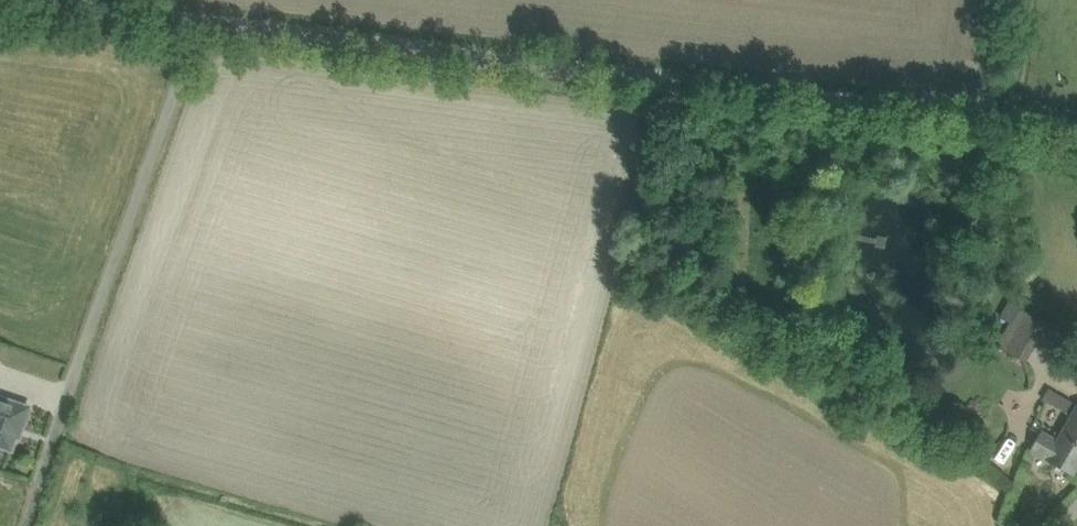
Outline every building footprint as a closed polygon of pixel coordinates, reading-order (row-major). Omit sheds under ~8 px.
[(1026,361),(1047,324),(1018,308),(997,345),(1026,361)] [(12,451),(20,426),(23,427),(30,407),(12,401),(13,399),(0,395),(0,447),(12,451)] [(1031,451),(1071,474),(1076,465),(1076,409),(1063,433),(1059,440),(1043,431),(1041,435),(1031,451)]
